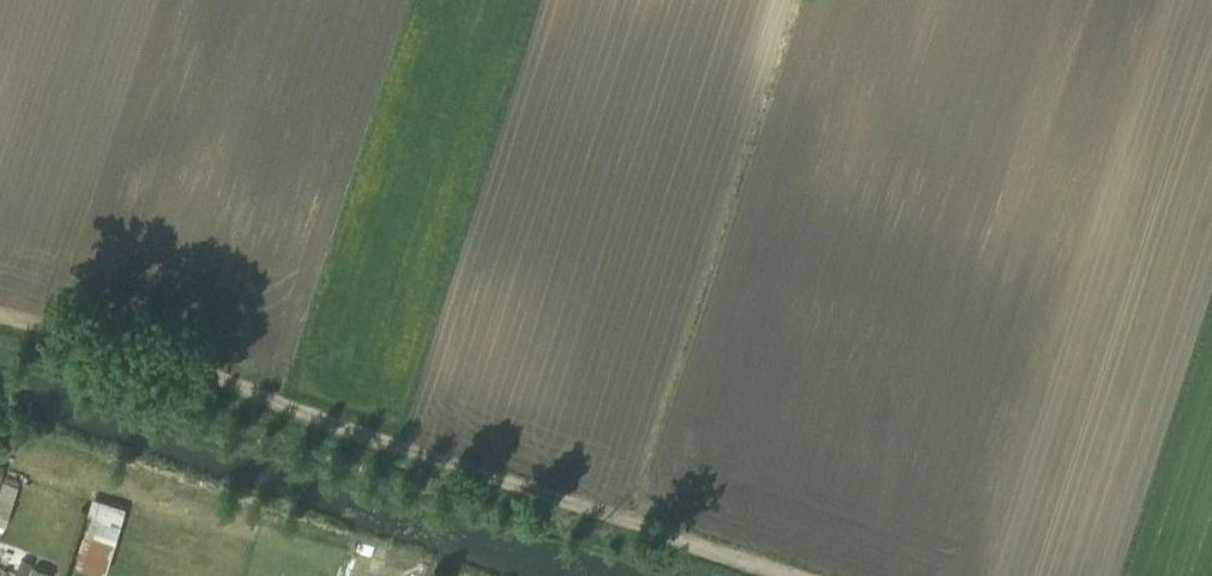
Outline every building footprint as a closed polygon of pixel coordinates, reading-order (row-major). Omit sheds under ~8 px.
[(2,482),(0,488),(0,525),(5,526),(18,487),(2,482)] [(84,514),(68,564),(105,575),(125,508),(92,498),(86,514),(84,514)] [(33,567),(30,575),(50,575),(51,573),(33,567)]
